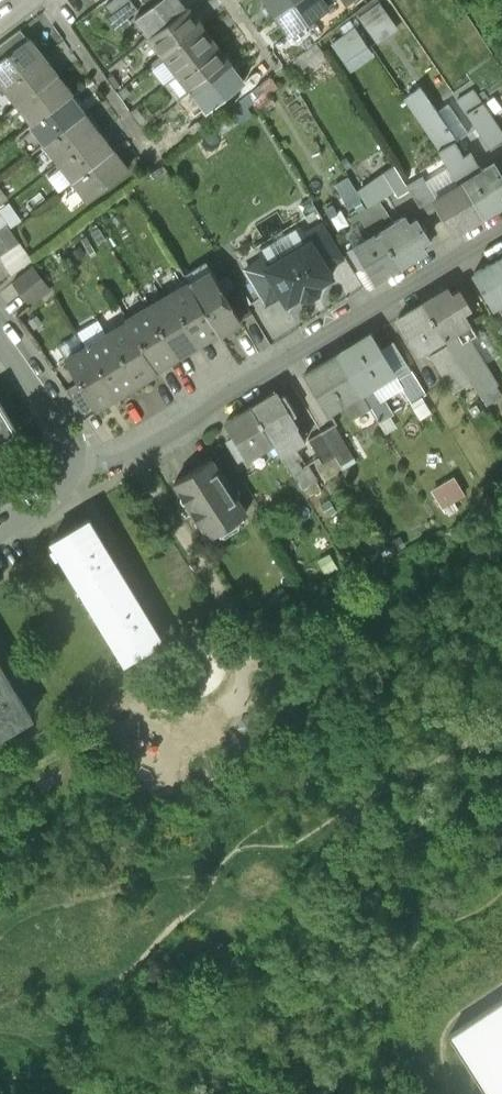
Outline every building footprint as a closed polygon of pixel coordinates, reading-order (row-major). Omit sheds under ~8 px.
[(135,23),(150,42),(190,10),(183,0),(164,0),(135,23)] [(277,17),(301,0),(265,0),(277,17)] [(277,17),(291,36),(333,6),(329,0),(301,0),(277,17)] [(379,2),(361,14),(377,37),(394,25),(379,2)] [(190,10),(150,42),(164,60),(205,29),(190,10)] [(356,27),(333,42),(351,70),(374,55),(356,27)] [(205,29),(164,60),(179,79),(220,48),(205,29)] [(32,41),(25,33),(0,52),(0,65),(32,41)] [(0,65),(0,74),(10,87),(46,59),(32,41),(0,65)] [(220,48),(179,79),(194,98),(234,66),(220,48)] [(46,59),(10,87),(24,106),(60,78),(46,59)] [(257,61),(245,71),(255,83),(268,73),(257,61)] [(234,66),(194,98),(208,117),(249,85),(234,66)] [(60,78),(24,106),(38,124),(75,96),(60,78)] [(457,178),(460,183),(478,172),(426,92),(408,103),(457,178)] [(38,124),(34,127),(49,146),(89,114),(75,96),(38,124)] [(491,147),(501,140),(501,131),(484,102),(469,111),(491,147)] [(89,114),(49,146),(63,164),(103,133),(89,114)] [(103,133),(63,164),(77,182),(118,151),(103,133)] [(118,151),(77,182),(92,201),(132,170),(118,151)] [(460,183),(483,220),(501,208),(501,169),(496,160),(478,172),(460,183)] [(399,197),(411,190),(409,186),(396,165),(383,172),(399,197)] [(347,176),(333,185),(345,205),(359,197),(347,176)] [(432,195),(422,178),(409,186),(411,190),(426,215),(435,210),(432,206),(437,203),(432,195)] [(437,203),(432,206),(435,210),(453,238),(483,220),(460,183),(457,178),(432,195),(437,203)] [(382,196),(351,215),(365,238),(396,220),(382,196)] [(417,216),(381,239),(401,271),(430,252),(423,243),(431,238),(417,216)] [(319,219),(297,232),(301,239),(308,234),(328,267),(342,258),(319,219)] [(8,228),(0,233),(0,266),(8,278),(31,263),(14,237),(8,228)] [(282,293),(290,305),(300,299),(308,300),(318,294),(320,287),(335,278),(328,267),(308,234),(301,239),(297,232),(294,228),(263,247),(266,252),(270,257),(263,261),(271,275),(282,293)] [(381,239),(351,257),(371,289),(401,271),(381,239)] [(245,265),(268,302),(282,293),(271,275),(263,261),(270,257),(266,252),(245,265)] [(473,275),(496,311),(501,307),(501,257),(473,275)] [(36,269),(12,285),(27,307),(50,290),(36,269)] [(198,284),(227,329),(247,316),(232,294),(218,271),(198,284)] [(453,283),(423,301),(446,339),(464,328),(474,322),(468,312),(477,307),(468,292),(461,297),(453,283)] [(177,298),(207,343),(227,329),(198,284),(177,298)] [(258,309),(243,287),(232,294),(247,316),(258,309)] [(157,311),(186,356),(207,343),(177,298),(157,311)] [(423,301),(390,321),(413,359),(426,351),(446,339),(423,301)] [(136,324),(166,370),(186,356),(157,311),(136,324)] [(116,337),(146,383),(166,370),(136,324),(116,337)] [(464,328),(446,339),(463,366),(478,392),(496,381),(464,328)] [(372,329),(337,351),(360,389),(372,381),(395,366),(372,329)] [(96,350),(126,396),(146,383),(116,337),(96,350)] [(446,339),(426,351),(443,378),(463,366),(446,339)] [(88,383),(105,410),(126,396),(96,350),(75,364),(88,383)] [(337,351),(302,373),(325,410),(345,398),(360,389),(337,351)] [(409,368),(395,376),(410,402),(424,393),(409,368)] [(372,381),(360,389),(369,404),(376,416),(393,406),(382,389),(378,391),(372,381)] [(105,410),(88,383),(73,393),(91,419),(105,410)] [(360,389),(345,398),(354,413),(369,404),(360,389)] [(253,407),(278,448),(283,456),(309,440),(279,391),(253,407)] [(253,407),(226,424),(251,465),(278,448),(253,407)] [(0,417),(0,442),(11,436),(0,417)] [(339,427),(325,435),(328,440),(344,467),(358,458),(339,427)] [(344,467),(328,440),(314,448),(331,475),(344,467)] [(248,512),(210,453),(176,475),(213,534),(248,512)] [(124,584),(86,522),(48,545),(86,607),(124,584)] [(161,645),(124,584),(86,607),(124,668),(161,645)] [(0,665),(0,741),(34,720),(0,665)]
